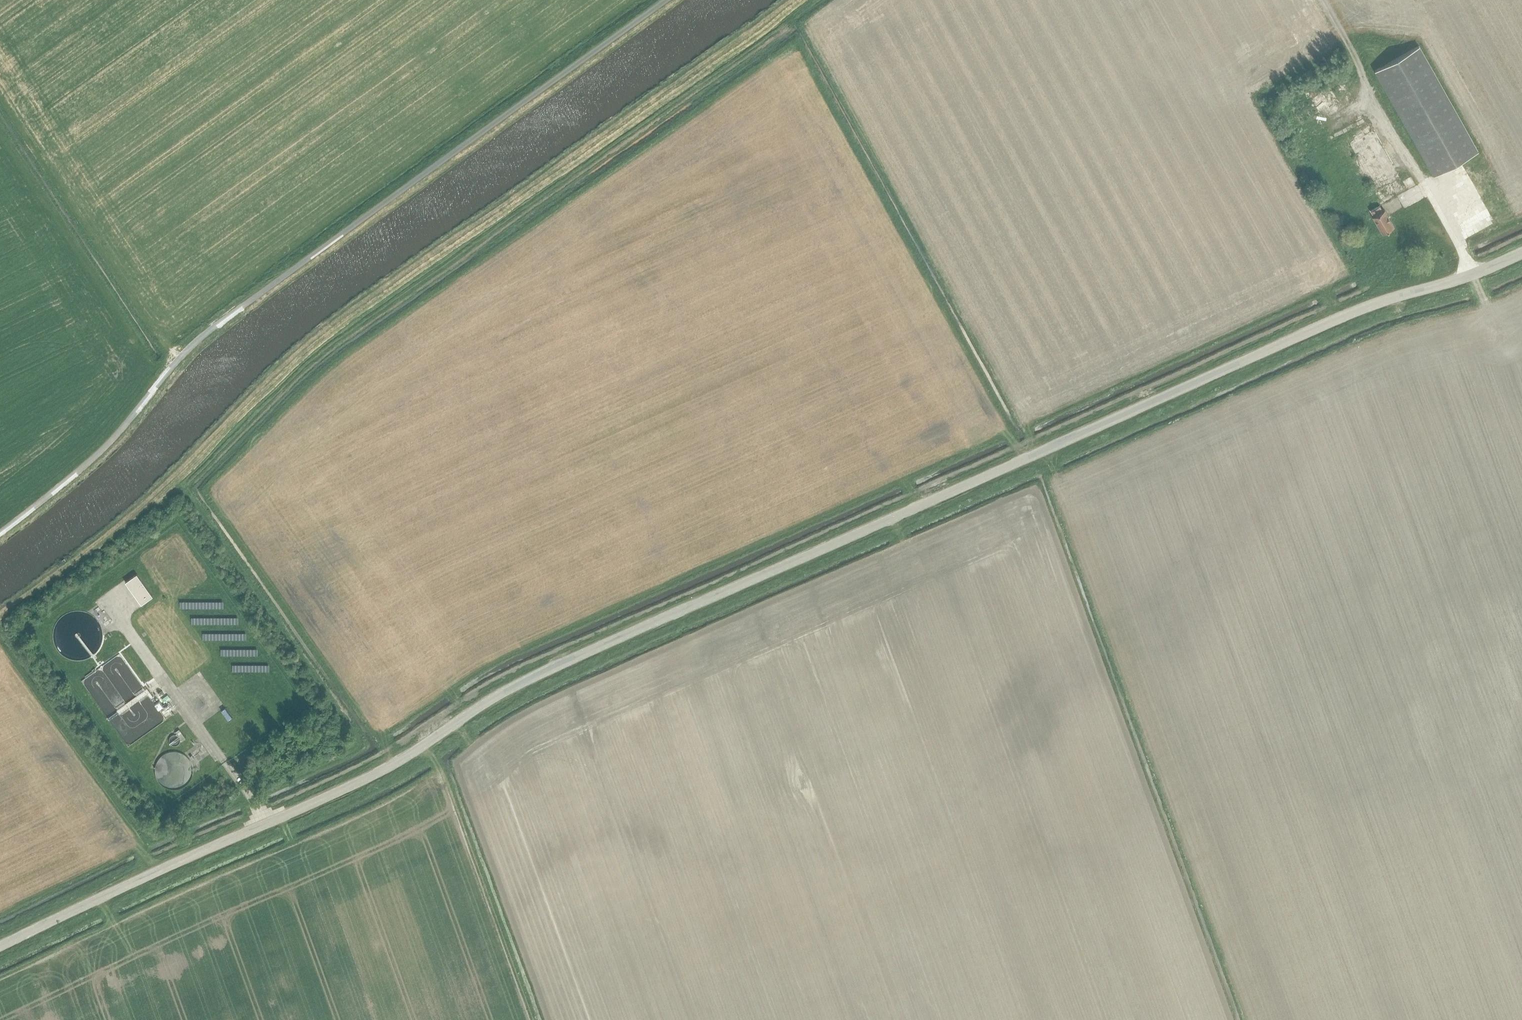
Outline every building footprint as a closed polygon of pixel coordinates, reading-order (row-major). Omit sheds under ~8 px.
[(1478,151),(1419,46),(1418,47),(1375,71),(1434,176),(1477,151),(1478,151)] [(1324,91),(1316,98),(1320,102),(1328,96),(1324,91)] [(1356,109),(1344,115),(1346,119),(1358,114),(1356,109)] [(1380,207),(1372,212),(1374,216),(1373,217),(1383,235),(1395,228),(1385,211),(1383,212),(1380,207)] [(124,582),(140,603),(153,594),(137,573),(124,582)]
